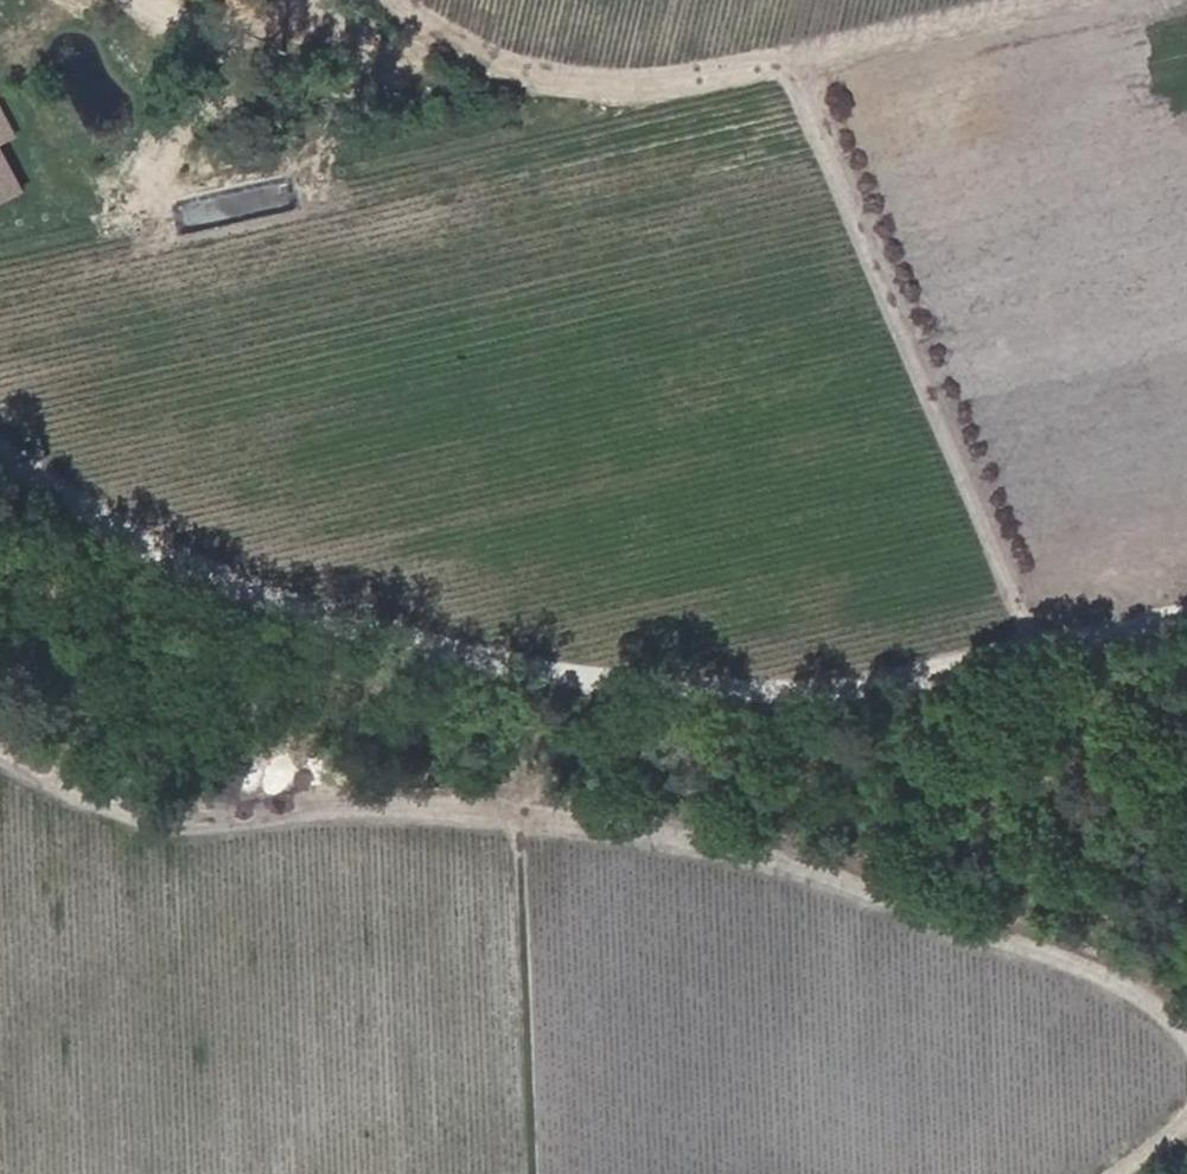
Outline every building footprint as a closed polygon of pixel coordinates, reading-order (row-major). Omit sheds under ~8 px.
[(11,137),(0,117),(0,143),(11,137)] [(20,192),(7,167),(0,171),(0,202),(20,192)]
